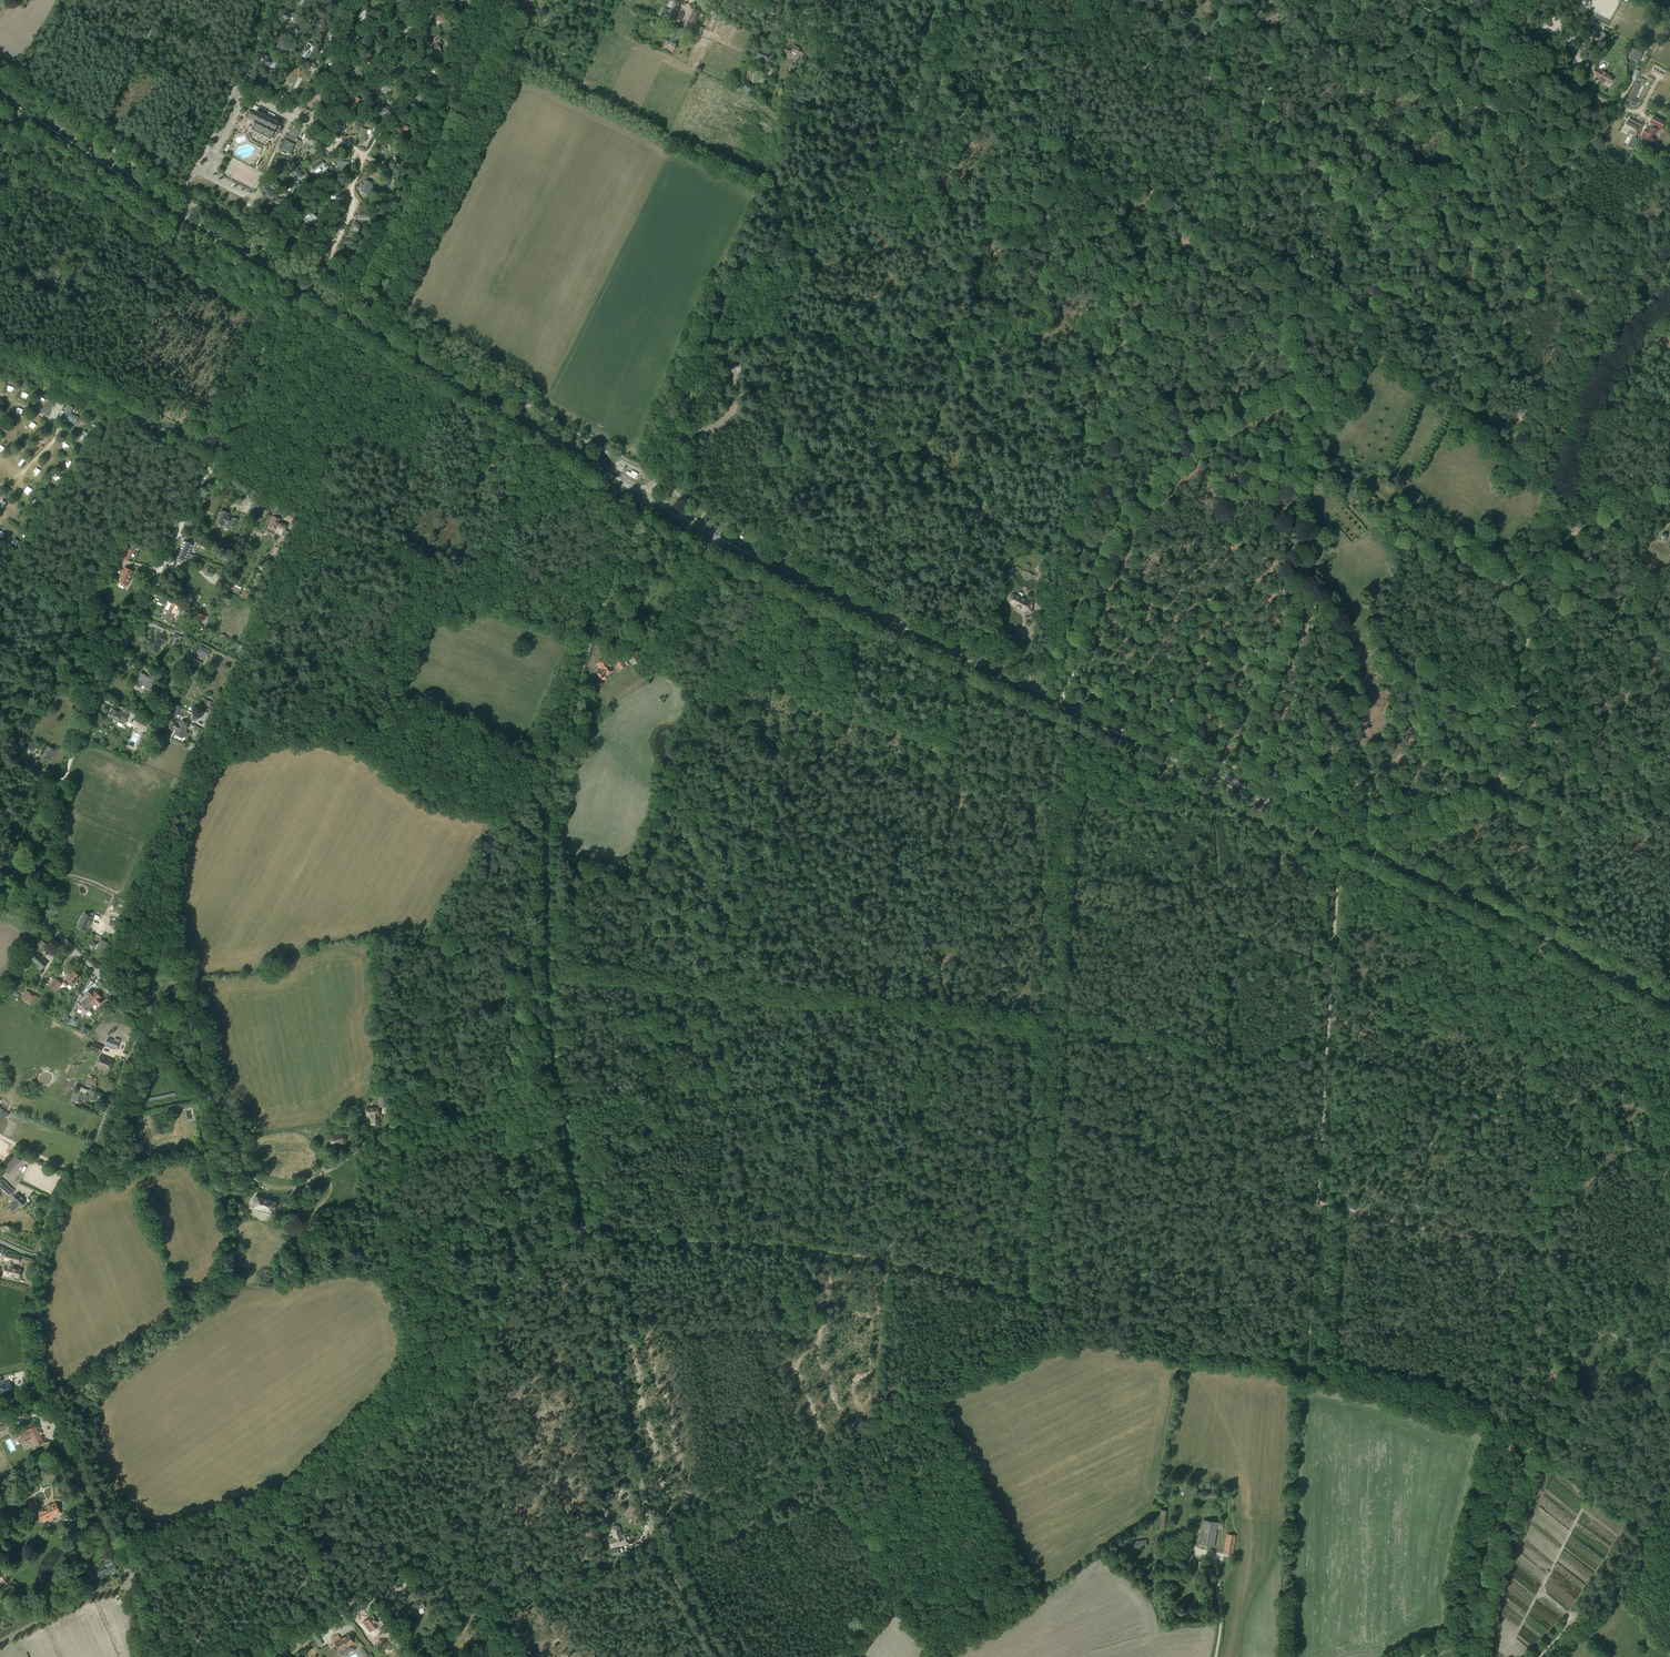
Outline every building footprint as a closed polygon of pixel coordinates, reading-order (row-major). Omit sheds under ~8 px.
[(462,2),(466,0),(455,0),(457,4),(458,4),(460,9),(464,7),(462,2)] [(671,24),(680,3),(675,1),(670,11),(664,8),(660,17),(667,20),(666,22),(671,24)] [(358,18),(364,15),(361,9),(363,8),(360,4),(356,6),(358,9),(354,11),(358,18)] [(376,4),(373,8),(381,16),(384,12),(376,4)] [(691,33),(700,12),(695,9),(686,30),(691,33)] [(284,10),(282,15),(283,15),(287,17),(289,17),(296,19),(298,15),(291,13),(291,12),(284,10)] [(310,13),(308,18),(323,25),(325,20),(310,13)] [(442,14),(433,20),(436,23),(438,21),(440,23),(441,24),(446,20),(444,18),(445,17),(442,14)] [(413,25),(411,21),(408,22),(399,25),(400,30),(410,27),(409,26),(413,25)] [(677,43),(683,29),(681,26),(678,25),(674,25),(668,39),(666,44),(675,48),(677,43)] [(700,36),(704,28),(699,26),(697,31),(696,30),(693,32),(692,33),(696,35),(696,34),(700,36)] [(1603,42),(1607,34),(1593,27),(1589,35),(1597,39),(1597,38),(1599,39),(1598,40),(1603,42)] [(362,39),(356,33),(349,41),(356,46),(362,39)] [(434,43),(430,46),(435,54),(441,51),(436,40),(433,42),(434,43)] [(283,42),(276,48),(283,55),(289,50),(283,42)] [(307,43),(300,57),(305,59),(311,45),(307,43)] [(803,57),(806,48),(804,47),(802,50),(795,47),(792,52),(803,57)] [(767,62),(770,54),(759,49),(755,57),(767,62)] [(1639,61),(1643,54),(1636,50),(1632,57),(1639,61)] [(1592,62),(1595,56),(1588,52),(1585,58),(1592,62)] [(264,54),(262,59),(274,64),(276,60),(264,54)] [(356,66),(350,72),(353,76),(355,74),(359,77),(362,74),(359,70),(359,69),(356,66)] [(1602,73),(1601,73),(1602,71),(1594,67),(1592,71),(1594,72),(1593,74),(1600,77),(1598,81),(1602,83),(1604,80),(1608,82),(1607,82),(1611,84),(1614,77),(1611,76),(1611,77),(1606,75),(1602,72),(1602,73)] [(431,74),(423,79),(428,86),(433,83),(431,79),(433,78),(431,74)] [(805,85),(810,81),(805,74),(800,78),(805,85)] [(255,81),(254,85),(263,88),(264,85),(263,85),(264,81),(260,79),(260,78),(258,77),(256,81),(255,81)] [(395,90),(396,87),(385,82),(383,87),(382,88),(383,89),(390,92),(392,88),(395,90)] [(1635,98),(1642,85),(1636,82),(1629,96),(1628,96),(1625,102),(1635,107),(1638,100),(1635,98)] [(746,86),(743,91),(748,95),(750,92),(751,91),(752,90),(746,86)] [(421,91),(415,95),(419,103),(425,99),(421,91)] [(351,103),(349,105),(354,109),(356,106),(361,100),(356,97),(351,103)] [(383,104),(379,110),(387,115),(391,109),(383,104)] [(257,112),(251,109),(248,115),(250,115),(248,119),(250,120),(254,122),(252,128),(272,138),(273,134),(275,135),(277,136),(277,135),(276,135),(277,132),(279,134),(282,128),(281,128),(282,125),(279,123),(280,121),(258,110),(257,112)] [(1643,127),(1639,134),(1639,136),(1642,136),(1646,138),(1643,143),(1651,147),(1654,140),(1651,138),(1655,131),(1657,132),(1659,128),(1663,130),(1666,124),(1654,117),(1651,123),(1653,124),(1650,131),(1643,127)] [(1642,125),(1631,119),(1629,123),(1628,123),(1626,127),(1630,129),(1627,133),(1629,134),(1629,135),(1632,137),(1627,146),(1630,147),(1630,148),(1631,149),(1631,148),(1632,149),(1638,139),(1635,138),(1638,133),(1636,132),(1638,128),(1640,129),(1642,125)] [(344,131),(345,125),(339,125),(339,123),(338,123),(338,122),(335,122),(334,130),(344,131)] [(409,128),(403,122),(399,125),(405,132),(409,128)] [(282,148),(290,153),(294,144),(300,147),(303,142),(296,139),(301,128),(293,124),(285,141),(282,148)] [(360,132),(358,144),(363,144),(364,140),(366,140),(367,133),(368,130),(361,128),(360,132)] [(318,141),(308,137),(306,143),(316,147),(318,141)] [(382,145),(375,154),(378,157),(381,152),(383,153),(387,148),(382,145)] [(397,159),(395,160),(400,168),(408,163),(406,160),(403,162),(398,155),(395,157),(397,159)] [(322,160),(311,168),(314,172),(325,165),(322,160)] [(337,162),(337,165),(339,165),(338,170),(344,170),(344,167),(347,168),(347,165),(349,165),(349,162),(337,162)] [(295,166),(291,169),(300,179),(304,176),(295,166)] [(363,185),(361,184),(359,188),(361,189),(360,191),(368,194),(373,183),(365,180),(363,185)] [(298,184),(292,195),(297,197),(302,186),(298,184)] [(266,186),(263,189),(271,199),(275,196),(266,186)] [(308,210),(303,215),(303,216),(308,220),(313,224),(318,219),(308,210)] [(355,221),(352,226),(362,233),(365,229),(355,221)] [(344,258),(340,264),(348,268),(355,255),(352,254),(348,260),(344,258)] [(51,397),(44,412),(48,415),(55,400),(51,397)] [(75,423),(78,418),(70,414),(73,408),(68,405),(63,414),(64,415),(63,417),(67,419),(67,420),(75,423)] [(92,436),(85,432),(81,440),(88,443),(92,436)] [(264,506),(266,502),(262,501),(257,512),(255,517),(260,519),(263,513),(260,512),(263,506),(264,506)] [(234,528),(238,520),(233,518),(232,519),(227,517),(228,513),(221,510),(216,523),(217,523),(216,524),(222,527),(222,525),(223,526),(224,523),(230,525),(229,526),(234,528)] [(294,522),(297,517),(287,511),(285,516),(284,518),(289,521),(290,520),(294,522)] [(285,530),(287,524),(280,521),(281,519),(273,516),(269,526),(277,529),(277,528),(283,530),(279,541),(286,544),(287,541),(287,542),(288,539),(287,539),(290,532),(287,531),(285,530)] [(128,561),(134,547),(127,544),(127,543),(123,541),(117,556),(128,561)] [(190,553),(193,545),(184,541),(180,549),(190,553)] [(275,546),(271,555),(278,557),(280,551),(281,552),(282,549),(275,546)] [(189,554),(180,549),(176,558),(186,562),(188,563),(192,555),(189,554)] [(274,567),(272,566),(274,563),(267,560),(264,566),(259,564),(256,570),(261,572),(262,571),(263,572),(262,573),(265,574),(267,569),(269,570),(268,572),(269,573),(270,571),(272,572),(274,567)] [(215,570),(208,567),(205,574),(212,577),(215,570)] [(127,586),(133,572),(124,568),(118,582),(127,586)] [(259,582),(262,576),(259,575),(260,573),(257,572),(255,576),(256,577),(256,578),(255,578),(253,581),(254,581),(252,586),(256,588),(257,586),(258,587),(260,583),(259,582)] [(1021,600),(1016,597),(1016,598),(1015,597),(1014,598),(1012,598),(1012,600),(1012,601),(1012,602),(1013,603),(1012,605),(1017,607),(1017,608),(1018,609),(1018,610),(1019,610),(1020,610),(1021,610),(1021,609),(1024,611),(1025,611),(1031,612),(1032,612),(1033,602),(1033,603),(1028,602),(1022,598),(1021,600)] [(180,607),(169,602),(167,606),(166,605),(164,610),(174,614),(176,611),(178,611),(180,607)] [(172,623),(174,619),(173,618),(174,614),(164,610),(162,614),(163,614),(161,618),(172,623)] [(166,640),(163,633),(156,636),(154,639),(151,638),(147,645),(151,646),(149,650),(156,653),(162,642),(166,640)] [(178,644),(182,636),(175,633),(172,638),(175,639),(174,642),(178,644)] [(200,646),(197,652),(199,653),(199,654),(202,656),(202,655),(206,656),(208,650),(200,646)] [(634,666),(642,661),(636,652),(628,658),(634,666)] [(193,659),(192,658),(190,662),(189,665),(188,665),(183,676),(190,679),(195,668),(199,661),(194,659),(193,659)] [(606,662),(603,658),(597,662),(601,668),(600,669),(600,670),(596,672),(600,678),(606,675),(612,671),(610,668),(612,667),(608,661),(606,662)] [(625,666),(620,658),(615,662),(618,667),(620,665),(622,668),(625,666)] [(148,679),(145,678),(147,675),(141,673),(135,685),(141,688),(142,684),(145,686),(144,687),(150,690),(156,678),(151,675),(148,679)] [(177,682),(172,680),(172,681),(171,681),(168,687),(167,686),(164,691),(171,694),(177,683),(177,682)] [(175,717),(180,706),(171,702),(166,711),(168,712),(168,714),(175,717)] [(124,714),(113,709),(111,714),(109,714),(108,717),(118,722),(121,716),(126,719),(128,714),(125,713),(124,714)] [(154,729),(156,724),(142,717),(139,723),(150,728),(150,727),(154,729)] [(182,738),(189,724),(182,721),(179,726),(176,724),(176,723),(171,721),(168,727),(173,730),(174,729),(177,730),(175,734),(182,738)] [(158,743),(162,734),(157,732),(153,740),(158,743)] [(33,752),(37,745),(29,740),(25,747),(33,752)] [(46,765),(51,757),(55,750),(48,746),(40,761),(36,759),(35,761),(32,760),(29,765),(37,769),(40,764),(41,762),(46,765)] [(80,924),(78,928),(86,931),(88,927),(89,928),(92,921),(91,920),(93,916),(85,913),(83,917),(82,916),(79,923),(80,924)] [(42,952),(48,946),(40,938),(34,944),(42,952)] [(104,952),(108,942),(100,939),(96,948),(104,952)] [(26,953),(33,946),(29,942),(25,952),(26,953)] [(42,969),(47,963),(37,954),(33,961),(42,969)] [(72,987),(77,982),(76,981),(80,977),(74,971),(62,983),(66,987),(69,984),(72,987)] [(55,992),(62,984),(56,979),(49,986),(55,992)] [(101,990),(104,986),(99,981),(97,983),(96,984),(101,990)] [(77,1004),(82,1010),(97,993),(95,991),(93,992),(91,989),(87,993),(77,1004)] [(29,992),(26,990),(21,1000),(24,1001),(24,1002),(28,1003),(33,993),(30,991),(29,992)] [(33,993),(28,1003),(31,1005),(34,1006),(39,997),(36,995),(33,993)] [(99,1005),(102,1001),(100,998),(101,997),(97,993),(82,1010),(81,1013),(83,1015),(85,1012),(86,1011),(87,1012),(87,1014),(89,1016),(90,1016),(92,1014),(92,1012),(90,1010),(89,1010),(96,1002),(99,1005)] [(87,1035),(91,1028),(85,1024),(81,1031),(87,1035)] [(99,1052),(102,1045),(93,1042),(90,1049),(99,1052)] [(109,1070),(110,1066),(113,1060),(101,1055),(96,1064),(109,1070)] [(95,1085),(97,1080),(89,1077),(86,1082),(95,1085)] [(87,1090),(78,1087),(77,1091),(75,1091),(71,1104),(74,1105),(76,1101),(80,1103),(84,1094),(86,1094),(87,1090)] [(379,1107),(388,1106),(387,1095),(378,1095),(379,1107)] [(378,1107),(366,1108),(367,1114),(367,1113),(370,1113),(371,1124),(379,1124),(379,1115),(378,1107)] [(186,1110),(187,1120),(194,1119),(192,1109),(186,1110)] [(332,1145),(345,1142),(346,1139),(345,1136),(343,1133),(331,1136),(330,1140),(331,1142),(332,1145)] [(18,1163),(20,1160),(16,1156),(4,1169),(7,1172),(16,1161),(18,1163)] [(213,1164),(205,1165),(206,1172),(215,1171),(213,1164)] [(0,1178),(0,1186),(9,1195),(14,1190),(3,1180),(2,1180),(0,1178)] [(21,1207),(26,1202),(17,1193),(12,1199),(14,1201),(9,1206),(13,1211),(19,1205),(21,1207)] [(273,1213),(276,1202),(255,1196),(252,1207),(273,1213)] [(12,1266),(15,1255),(6,1253),(5,1260),(8,1260),(7,1265),(6,1265),(4,1275),(11,1277),(11,1276),(19,1277),(21,1269),(13,1267),(13,1266),(12,1266)] [(13,1392),(10,1383),(0,1385),(0,1396),(13,1392)] [(12,1420),(7,1423),(0,1426),(0,1431),(6,1428),(12,1439),(20,1436),(12,1420)] [(43,1441),(36,1426),(20,1433),(25,1442),(32,1438),(35,1445),(43,1441)] [(31,1509),(38,1506),(35,1498),(27,1501),(31,1509)] [(56,1503),(55,1502),(52,1504),(52,1505),(43,1509),(43,1508),(37,1511),(41,1519),(47,1516),(46,1516),(50,1514),(52,1517),(60,1513),(58,1507),(58,1506),(59,1505),(59,1504),(58,1504),(57,1503),(56,1503)] [(1214,1547),(1218,1522),(1203,1520),(1199,1544),(1214,1547)] [(1590,1524),(1609,1537),(1612,1533),(1593,1520),(1590,1524)] [(621,1535),(619,1528),(618,1527),(618,1526),(617,1526),(616,1526),(615,1526),(614,1526),(613,1527),(612,1527),(612,1528),(612,1529),(612,1530),(614,1537),(610,1539),(612,1547),(626,1543),(623,1534),(621,1535)] [(1233,1555),(1236,1535),(1227,1534),(1224,1553),(1233,1555)] [(1134,1549),(1147,1547),(1146,1539),(1133,1541),(1134,1549)] [(1189,1573),(1193,1555),(1186,1553),(1182,1571),(1189,1573)] [(112,1560),(112,1561),(105,1564),(106,1566),(105,1567),(105,1566),(96,1571),(100,1578),(108,1573),(109,1574),(117,1570),(112,1560)] [(1207,1570),(1208,1561),(1200,1560),(1199,1568),(1207,1570)] [(89,1579),(95,1577),(90,1568),(85,1571),(89,1579)] [(3,1574),(0,1577),(0,1578),(5,1584),(9,1581),(5,1577),(6,1577),(4,1574),(4,1575),(3,1574)] [(382,1593),(383,1592),(396,1587),(395,1584),(383,1589),(381,1590),(382,1593)] [(361,1597),(364,1602),(371,1598),(368,1593),(361,1597)] [(401,1611),(392,1599),(388,1602),(396,1614),(401,1611)] [(401,1611),(404,1617),(425,1607),(422,1601),(401,1611)] [(366,1622),(363,1624),(366,1629),(369,1627),(372,1630),(376,1627),(379,1631),(385,1626),(380,1620),(377,1622),(372,1615),(365,1621),(366,1622)] [(348,1646),(353,1643),(348,1634),(334,1641),(341,1654),(351,1649),(348,1646)] [(370,1656),(362,1647),(359,1651),(364,1656),(370,1656)]
